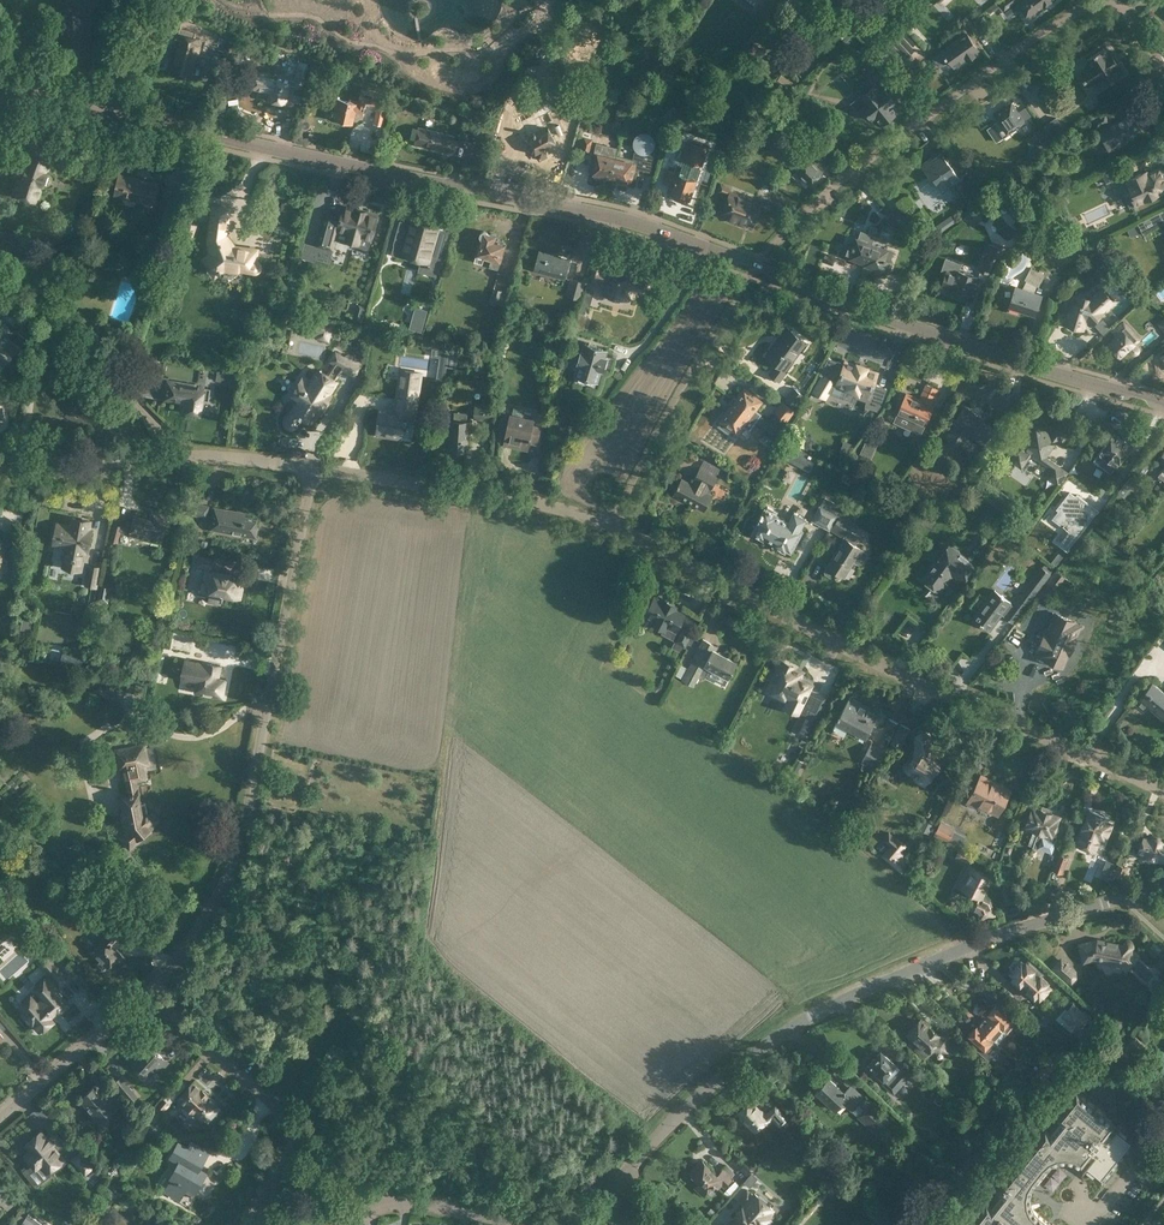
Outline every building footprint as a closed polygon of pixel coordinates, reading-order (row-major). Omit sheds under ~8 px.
[(998,2),(1002,9),(1014,0),(1001,0),(998,2)] [(1017,4),(1030,19),(1044,8),(1042,6),(1049,0),(1022,0),(1017,4)] [(843,37),(863,15),(854,6),(833,28),(843,37)] [(177,42),(170,72),(192,79),(193,78),(198,79),(201,66),(198,65),(200,54),(199,53),(203,39),(196,37),(197,31),(182,28),(185,16),(173,11),(172,16),(161,13),(156,30),(170,33),(171,29),(178,31),(175,42),(177,42)] [(860,25),(867,34),(882,20),(875,12),(860,25)] [(968,23),(977,35),(988,28),(979,15),(968,23)] [(599,34),(576,22),(573,26),(597,39),(599,34)] [(966,33),(943,50),(932,57),(939,67),(949,60),(954,66),(965,58),(967,60),(977,52),(975,50),(978,49),(966,33)] [(688,37),(683,34),(678,42),(686,48),(689,43),(688,37)] [(759,48),(753,43),(744,55),(756,64),(761,58),(755,54),(759,48)] [(659,51),(648,44),(644,51),(649,55),(650,55),(654,58),(659,51)] [(1111,54),(1108,56),(1103,48),(1086,59),(1090,65),(1079,72),(1083,78),(1082,78),(1084,81),(1085,81),(1089,86),(1099,79),(1103,85),(1120,74),(1115,66),(1118,64),(1111,54)] [(674,54),(658,57),(660,73),(677,71),(674,54)] [(276,72),(275,78),(274,77),(253,73),(253,74),(252,74),(249,86),(251,86),(250,88),(268,92),(267,100),(287,104),(291,87),(303,90),(308,63),(298,61),(295,76),(276,72)] [(597,70),(585,63),(577,78),(590,84),(597,70)] [(565,80),(559,66),(543,73),(548,87),(565,80)] [(879,74),(888,86),(895,80),(885,69),(879,74)] [(575,94),(583,98),(588,86),(581,83),(575,94)] [(875,83),(858,97),(864,104),(862,106),(872,120),(875,118),(881,125),(898,111),(889,101),(892,99),(884,89),(881,91),(875,83)] [(374,105),(377,92),(360,88),(356,103),(336,99),(334,109),(337,110),(334,120),(351,124),(353,113),(362,115),(365,102),(374,105)] [(994,114),(1008,134),(1018,127),(1016,126),(1023,120),(1011,102),(994,114)] [(386,109),(377,107),(374,123),(382,125),(386,109)] [(692,107),(680,118),(689,127),(701,116),(692,107)] [(1105,114),(1104,115),(1102,111),(1090,117),(1096,128),(1109,122),(1105,114)] [(1143,132),(1134,112),(1098,128),(1107,148),(1143,132)] [(538,124),(537,124),(537,123),(536,122),(534,121),(533,120),(532,120),(531,120),(530,120),(529,120),(527,120),(526,121),(525,122),(524,124),(524,125),(523,126),(523,128),(520,127),(522,120),(520,120),(522,115),(513,113),(511,118),(510,118),(507,130),(519,132),(523,133),(527,139),(528,141),(528,144),(531,151),(534,151),(539,161),(561,149),(548,127),(541,131),(538,124)] [(1044,126),(1053,138),(1065,130),(1056,117),(1044,126)] [(727,125),(724,129),(732,134),(735,129),(727,125)] [(451,150),(454,136),(418,127),(415,143),(434,147),(451,150)] [(462,128),(458,145),(467,147),(471,130),(462,128)] [(616,158),(612,177),(631,182),(632,182),(635,168),(655,173),(661,146),(655,144),(655,141),(654,139),(653,136),(651,134),(648,133),(645,132),(642,132),(639,133),(637,134),(635,136),(633,139),(633,142),(633,145),(634,148),(635,149),(632,158),(617,154),(616,158)] [(1046,134),(1035,141),(1041,150),(1052,142),(1046,134)] [(584,137),(581,151),(589,152),(593,139),(584,137)] [(673,171),(668,169),(663,181),(671,184),(668,192),(678,196),(678,198),(679,199),(679,200),(681,201),(682,201),(683,201),(685,200),(686,199),(689,200),(697,181),(695,180),(708,147),(689,140),(682,158),(684,159),(682,166),(676,164),(673,171)] [(20,165),(14,163),(10,175),(16,177),(10,193),(33,201),(34,197),(37,196),(38,192),(37,189),(38,186),(40,187),(44,173),(42,173),(44,170),(46,169),(48,165),(46,162),(48,157),(25,149),(20,165)] [(616,158),(605,156),(605,153),(597,151),(596,154),(593,153),(589,172),(593,173),(593,174),(594,175),(594,177),(596,178),(597,178),(598,178),(599,178),(600,177),(602,175),(612,177),(616,158)] [(809,153),(804,158),(806,160),(796,171),(809,185),(811,182),(814,183),(817,180),(816,177),(822,172),(815,165),(822,157),(815,151),(811,155),(809,153)] [(932,176),(940,188),(947,183),(949,185),(959,178),(941,153),(932,159),(930,157),(920,164),(930,177),(932,176)] [(1133,161),(1103,175),(1107,183),(1119,178),(1125,192),(1123,193),(1130,207),(1135,204),(1145,200),(1158,194),(1158,193),(1163,191),(1163,179),(1159,168),(1148,173),(1146,170),(1135,175),(1133,171),(1137,169),(1133,161)] [(157,184),(119,175),(114,195),(153,204),(157,184)] [(724,193),(727,185),(721,182),(717,191),(724,193)] [(736,194),(729,191),(721,213),(729,216),(729,218),(730,218),(734,219),(735,218),(736,219),(737,219),(738,219),(739,221),(739,222),(743,223),(745,222),(752,225),(760,203),(753,200),(753,201),(745,198),(744,198),(737,195),(736,195),(736,194)] [(1055,208),(1061,205),(1058,199),(1052,202),(1055,208)] [(774,203),(767,200),(764,209),(770,211),(771,211),(774,203)] [(201,258),(215,277),(220,272),(222,270),(221,268),(254,273),(255,273),(257,272),(258,272),(260,271),(260,270),(261,269),(262,268),(262,267),(262,265),(262,263),(261,261),(260,260),(258,259),(258,258),(259,247),(236,245),(235,244),(227,234),(231,207),(211,204),(207,240),(209,252),(208,253),(201,258)] [(342,214),(326,209),(316,245),(334,250),(339,232),(346,233),(344,240),(360,245),(362,238),(372,241),(379,214),(368,211),(368,210),(356,207),(356,209),(344,206),(342,214)] [(895,230),(907,219),(897,208),(884,218),(895,230)] [(963,218),(972,228),(983,217),(973,208),(963,218)] [(1143,234),(1163,223),(1158,212),(1137,223),(1143,234)] [(941,232),(956,222),(951,214),(935,225),(941,232)] [(1046,232),(1053,225),(1047,219),(1040,227),(1046,232)] [(189,245),(196,224),(184,220),(177,240),(189,245)] [(423,261),(431,224),(410,220),(400,256),(423,261)] [(501,259),(508,235),(473,224),(473,225),(465,247),(468,248),(466,257),(481,262),(483,253),(501,259)] [(1127,230),(1131,237),(1141,232),(1137,225),(1127,230)] [(853,247),(848,246),(845,255),(865,262),(864,264),(871,243),(856,238),(853,247)] [(979,271),(988,274),(994,256),(999,257),(1002,247),(986,242),(982,254),(985,255),(979,271)] [(891,262),(889,261),(892,251),(871,243),(864,264),(888,272),(891,262)] [(96,264),(103,256),(96,250),(89,258),(96,264)] [(534,269),(565,278),(570,259),(539,251),(534,269)] [(588,275),(586,281),(596,283),(597,279),(605,281),(607,282),(603,294),(615,297),(618,301),(622,300),(626,301),(630,299),(633,290),(640,293),(641,293),(643,293),(644,293),(645,292),(646,292),(646,291),(647,289),(648,288),(648,287),(648,286),(647,285),(647,284),(646,283),(645,282),(644,282),(640,280),(643,269),(625,264),(621,277),(601,270),(604,258),(595,255),(589,275),(588,275)] [(941,270),(946,272),(940,287),(949,290),(948,293),(972,301),(980,277),(959,270),(961,263),(945,257),(941,270)] [(1015,284),(1007,310),(1019,315),(1020,309),(1035,314),(1042,294),(1035,291),(1036,285),(1039,286),(1045,274),(1030,267),(1024,279),(1026,280),(1022,287),(1015,284)] [(571,277),(566,295),(581,299),(586,282),(571,277)] [(504,291),(493,287),(489,302),(500,305),(504,291)] [(1104,312),(1115,301),(1101,287),(1089,297),(1075,293),(1073,301),(1069,300),(1062,324),(1084,330),(1086,325),(1091,327),(1092,324),(1105,313),(1104,312)] [(590,306),(594,291),(586,289),(582,304),(590,306)] [(1152,304),(1163,303),(1155,291),(1147,297),(1152,304)] [(358,304),(354,321),(364,324),(368,307),(358,304)] [(587,315),(584,314),(586,306),(580,304),(574,328),(583,331),(587,315)] [(422,331),(428,310),(415,306),(409,328),(422,331)] [(327,339),(331,320),(315,316),(311,332),(318,333),(318,337),(327,339)] [(1094,325),(1100,331),(1108,324),(1102,317),(1094,325)] [(1124,320),(1118,326),(1112,331),(1116,336),(1107,344),(1119,357),(1127,350),(1130,353),(1131,354),(1133,354),(1135,354),(1137,353),(1138,352),(1138,350),(1138,348),(1137,346),(1135,344),(1141,339),(1124,320)] [(780,335),(765,356),(786,372),(801,352),(809,342),(786,325),(779,334),(780,335)] [(9,359),(11,355),(14,357),(20,348),(18,346),(20,343),(11,336),(11,335),(1,328),(1,329),(0,328),(0,353),(9,359)] [(610,347),(584,340),(573,383),(598,390),(610,347)] [(449,349),(449,350),(446,366),(456,368),(459,350),(449,349)] [(361,366),(363,363),(349,353),(344,355),(336,350),(328,361),(333,364),(327,373),(318,367),(310,378),(304,373),(299,380),(298,380),(289,394),(298,399),(294,405),(293,404),(283,419),(283,421),(283,422),(283,424),(284,426),(286,427),(287,429),(289,430),(291,430),(293,430),(295,429),(297,428),(298,426),(302,419),(307,422),(308,421),(312,423),(315,420),(316,420),(334,394),(332,393),(339,381),(337,379),(342,370),(355,378),(362,366),(361,366)] [(834,382),(834,383),(869,396),(867,400),(880,406),(887,388),(874,383),(877,373),(845,360),(844,363),(828,357),(819,374),(822,375),(834,382)] [(169,378),(170,367),(164,365),(161,376),(169,378)] [(26,383),(42,390),(50,375),(33,367),(26,383)] [(395,412),(380,410),(377,434),(402,438),(404,423),(406,423),(407,420),(414,420),(421,372),(405,370),(405,374),(400,373),(395,411),(395,412)] [(445,380),(445,373),(437,372),(436,379),(445,380)] [(825,398),(834,383),(834,382),(822,375),(813,391),(825,398)] [(935,404),(934,404),(932,403),(939,389),(925,383),(919,397),(906,391),(896,414),(924,427),(934,405),(935,404)] [(211,386),(178,384),(177,400),(193,401),(193,408),(213,409),(214,394),(211,394),(211,386)] [(794,386),(784,399),(796,408),(806,396),(794,386)] [(718,421),(720,422),(718,425),(733,437),(735,434),(737,435),(743,426),(749,430),(761,414),(756,410),(762,401),(744,387),(736,396),(734,395),(728,403),(730,405),(718,421)] [(76,392),(68,411),(82,417),(79,422),(90,426),(100,406),(85,399),(86,396),(76,392)] [(573,400),(553,393),(545,419),(565,425),(573,400)] [(794,410),(782,401),(774,412),(785,421),(794,410)] [(493,406),(476,404),(474,419),(492,420),(493,406)] [(953,423),(955,424),(946,437),(957,445),(967,432),(983,443),(994,428),(965,407),(953,423)] [(534,424),(535,418),(510,413),(503,444),(528,449),(530,442),(538,444),(542,426),(534,424)] [(771,423),(782,431),(787,424),(776,416),(771,423)] [(470,422),(451,421),(449,450),(466,451),(467,432),(469,433),(470,422)] [(1036,426),(1021,447),(1015,454),(1023,460),(1029,452),(1050,468),(1045,475),(1056,484),(1065,472),(1045,457),(1057,439),(1062,442),(1069,432),(1059,426),(1051,436),(1036,426)] [(1132,445),(1114,431),(1098,453),(1093,460),(1110,473),(1115,466),(1116,467),(1132,445)] [(867,437),(861,450),(872,455),(878,442),(867,437)] [(854,444),(844,440),(839,453),(849,457),(854,444)] [(781,456),(790,460),(797,447),(789,442),(781,456)] [(1143,460),(1132,474),(1139,479),(1149,465),(1143,460)] [(692,484),(680,478),(672,494),(703,510),(711,494),(707,492),(708,489),(710,490),(716,477),(698,468),(692,479),(695,480),(692,484)] [(1140,482),(1131,475),(1117,492),(1124,497),(1130,489),(1135,490),(1140,482)] [(1102,488),(1097,494),(1101,497),(1106,491),(1102,488)] [(1075,496),(1070,492),(1057,508),(1060,510),(1054,518),(1070,531),(1060,544),(1066,548),(1097,510),(1077,494),(1075,496)] [(842,505),(825,496),(812,520),(829,529),(842,505)] [(191,514),(207,518),(210,505),(194,502),(191,514)] [(931,522),(942,507),(932,503),(923,515),(931,522)] [(778,511),(768,506),(766,509),(763,507),(761,511),(763,512),(752,533),(755,534),(754,536),(759,539),(760,537),(763,539),(764,537),(774,542),(773,545),(776,546),(775,548),(781,551),(782,549),(785,551),(786,549),(791,551),(798,537),(800,538),(802,534),(801,533),(802,530),(801,529),(807,518),(794,512),(788,523),(784,521),(785,519),(779,516),(779,517),(777,516),(777,515),(776,514),(778,511)] [(245,513),(214,507),(210,527),(220,529),(219,532),(243,536),(244,533),(253,535),(256,519),(245,517),(245,513)] [(131,535),(159,543),(166,517),(152,513),(150,521),(135,517),(131,529),(113,524),(109,539),(117,542),(128,545),(131,535)] [(844,538),(826,566),(826,567),(824,570),(825,573),(830,577),(833,576),(835,572),(844,578),(854,562),(858,564),(861,563),(867,555),(866,552),(862,549),(863,548),(855,544),(858,540),(857,534),(849,529),(854,521),(841,513),(830,529),(844,538)] [(89,550),(93,530),(90,528),(92,520),(72,516),(70,524),(56,522),(52,543),(66,547),(62,567),(82,571),(86,550),(89,550)] [(983,555),(991,544),(987,541),(979,552),(983,555)] [(928,569),(929,571),(922,580),(938,592),(953,572),(957,575),(957,576),(964,581),(976,564),(969,559),(960,552),(959,550),(954,545),(951,546),(949,544),(948,545),(945,545),(941,551),(941,554),(935,563),(932,563),(928,569)] [(240,573),(214,568),(216,558),(198,555),(196,566),(205,568),(201,584),(208,586),(207,594),(209,595),(208,602),(221,604),(223,596),(242,599),(245,583),(238,582),(240,573)] [(1056,565),(1060,560),(1055,557),(1051,561),(1056,565)] [(89,564),(86,584),(97,587),(101,566),(89,564)] [(1152,565),(1147,572),(1151,575),(1156,568),(1152,565)] [(1005,617),(1013,623),(1051,574),(1041,566),(1012,604),(1013,606),(1005,616),(1005,617)] [(1049,603),(1061,586),(1059,585),(1065,577),(1055,569),(1037,594),(1049,603)] [(108,602),(111,586),(99,584),(97,599),(108,602)] [(989,630),(1001,614),(1005,616),(1013,606),(1012,604),(1010,603),(1011,601),(995,590),(973,619),(989,630)] [(676,630),(677,627),(685,613),(675,608),(676,606),(665,600),(664,602),(655,597),(654,599),(651,598),(649,603),(651,604),(646,614),(655,619),(653,622),(665,628),(666,625),(676,630)] [(1034,656),(1063,668),(1069,656),(1079,635),(1078,635),(1083,624),(1077,622),(1077,621),(1054,611),(1049,621),(1050,622),(1048,626),(1048,625),(1046,628),(1035,653),(1034,656)] [(32,619),(23,617),(20,632),(30,633),(32,619)] [(677,627),(676,630),(672,637),(677,640),(674,646),(681,649),(690,632),(683,628),(682,630),(677,627)] [(702,638),(681,679),(694,686),(700,674),(705,677),(708,671),(726,680),(728,677),(728,678),(737,661),(716,650),(718,646),(702,638)] [(83,656),(63,652),(60,665),(81,669),(83,656)] [(187,661),(185,678),(196,680),(194,690),(221,695),(224,680),(216,679),(218,667),(187,661)] [(786,706),(797,711),(801,703),(804,704),(808,706),(803,716),(796,731),(807,737),(826,697),(815,692),(813,696),(809,694),(806,693),(809,689),(811,684),(799,678),(802,672),(793,667),(781,661),(767,690),(778,696),(779,694),(790,699),(786,706)] [(1152,682),(1135,703),(1144,710),(1148,705),(1163,717),(1163,692),(1152,682)] [(108,689),(106,687),(102,694),(118,704),(126,692),(112,683),(108,689)] [(144,695),(146,686),(136,684),(135,685),(128,683),(127,689),(134,691),(134,692),(144,695)] [(836,723),(866,738),(873,725),(876,726),(882,714),(879,713),(880,712),(850,696),(836,723)] [(910,728),(900,723),(890,743),(900,748),(910,728)] [(939,766),(938,765),(928,758),(929,735),(925,733),(919,732),(916,736),(914,756),(910,762),(909,763),(908,763),(907,763),(906,764),(905,765),(905,766),(905,767),(905,769),(906,770),(908,772),(909,773),(911,773),(912,772),(926,781),(933,771),(934,771),(935,771),(936,771),(937,770),(938,769),(939,768),(939,767),(939,766)] [(130,850),(153,831),(151,829),(156,824),(155,823),(159,820),(160,819),(154,811),(148,812),(146,802),(142,802),(138,783),(147,781),(146,779),(148,779),(146,766),(150,765),(146,742),(113,748),(117,772),(120,771),(121,772),(123,781),(125,781),(128,794),(119,795),(122,813),(120,813),(123,829),(125,831),(118,836),(130,850)] [(871,743),(861,762),(863,763),(860,768),(871,774),(884,749),(871,743)] [(793,780),(803,762),(797,759),(788,777),(793,780)] [(1012,789),(981,772),(965,803),(976,809),(977,806),(987,811),(987,810),(998,816),(1012,789)] [(1038,831),(1046,811),(1032,806),(1028,816),(1026,815),(1023,823),(1025,823),(1025,826),(1038,831)] [(1076,843),(1095,851),(1099,840),(1105,842),(1113,822),(1108,820),(1110,816),(1089,808),(1076,843)] [(1046,811),(1038,831),(1032,847),(1038,849),(1039,846),(1051,851),(1055,841),(1051,840),(1053,833),(1055,834),(1058,827),(1056,826),(1060,816),(1046,811)] [(933,824),(923,819),(919,828),(929,833),(933,824)] [(955,828),(940,820),(934,834),(948,842),(955,828)] [(881,855),(902,872),(909,863),(903,858),(905,855),(905,854),(905,853),(903,851),(907,845),(896,836),(896,837),(889,831),(882,839),(889,845),(881,855)] [(1129,835),(1120,831),(1117,840),(1125,844),(1129,835)] [(1126,844),(1133,847),(1136,837),(1130,835),(1126,844)] [(1162,839),(1161,836),(1157,835),(1154,836),(1150,835),(1149,837),(1143,835),(1136,853),(1143,855),(1144,855),(1155,859),(1157,860),(1163,863),(1163,840),(1162,839)] [(1016,842),(1008,839),(1004,850),(1012,852),(1016,842)] [(959,848),(956,856),(969,862),(972,854),(959,848)] [(1059,853),(1053,870),(1062,873),(1068,857),(1059,853)] [(968,863),(956,886),(972,894),(966,908),(976,913),(979,921),(996,915),(991,900),(984,896),(986,890),(985,890),(988,885),(989,886),(994,876),(968,863)] [(1127,867),(1117,863),(1113,874),(1124,878),(1127,867)] [(116,958),(120,962),(125,957),(112,943),(113,942),(112,941),(121,932),(105,917),(94,929),(101,935),(96,939),(101,943),(92,952),(99,960),(97,962),(97,964),(102,969),(104,969),(106,967),(116,958)] [(13,933),(23,944),(31,937),(22,926),(13,933)] [(1106,939),(1097,937),(1077,943),(1082,964),(1094,960),(1119,966),(1125,971),(1140,954),(1134,948),(1134,946),(1133,942),(1131,940),(1128,939),(1126,939),(1123,941),(1122,943),(1106,939)] [(1061,956),(1051,967),(1071,987),(1077,980),(1077,970),(1061,956)] [(1047,984),(1049,982),(1042,975),(1044,972),(1029,959),(1025,963),(1021,959),(1009,973),(1013,977),(1012,978),(1010,980),(1025,994),(1027,991),(1034,998),(1036,996),(1039,999),(1050,987),(1047,984)] [(23,1003),(22,1004),(23,1006),(22,1007),(25,1011),(24,1012),(40,1030),(44,1026),(45,1027),(54,1019),(50,1015),(57,1009),(59,1011),(68,1003),(67,1002),(69,1001),(55,986),(58,983),(60,985),(68,978),(58,966),(52,971),(54,973),(51,975),(48,978),(47,977),(46,978),(45,977),(44,979),(42,977),(36,983),(37,984),(36,985),(39,989),(32,995),(31,994),(30,995),(29,994),(22,999),(24,1001),(22,1002),(23,1003)] [(1148,988),(1155,994),(1163,985),(1163,980),(1159,976),(1148,988)] [(1008,1033),(1019,1020),(1014,1016),(1017,1013),(1001,998),(997,1002),(996,1002),(985,1014),(986,1015),(1008,1033)] [(1083,1012),(1073,1002),(1062,1015),(1077,1028),(1082,1023),(1096,1036),(1108,1023),(1096,1013),(1093,1017),(1085,1010),(1083,1012)] [(1037,1027),(1042,1021),(1034,1013),(1028,1019),(1037,1027)] [(931,1051),(949,1052),(949,1050),(954,1050),(955,1042),(949,1042),(950,1034),(942,1034),(921,1015),(904,1035),(916,1045),(913,1049),(924,1059),(931,1051)] [(986,1015),(977,1024),(993,1039),(998,1044),(1008,1033),(986,1015)] [(993,1039),(977,1024),(966,1036),(977,1045),(976,1046),(979,1048),(983,1051),(993,1039)] [(1141,1056),(1148,1048),(1136,1035),(1128,1043),(1141,1056)] [(149,1044),(145,1041),(137,1050),(142,1054),(136,1061),(151,1075),(158,1067),(156,1065),(163,1057),(157,1052),(159,1050),(151,1042),(149,1044)] [(870,1062),(866,1067),(872,1073),(874,1071),(883,1080),(884,1079),(886,1081),(883,1084),(894,1094),(912,1074),(910,1072),(914,1067),(903,1056),(896,1063),(881,1049),(869,1062),(870,1062)] [(1054,1052),(1043,1064),(1055,1075),(1066,1063),(1054,1052)] [(1125,1056),(1120,1063),(1128,1069),(1133,1063),(1125,1056)] [(1074,1080),(1080,1084),(1092,1064),(1086,1061),(1074,1080)] [(1055,1076),(1045,1067),(1038,1074),(1048,1084),(1055,1076)] [(1101,1071),(1099,1074),(1099,1078),(1103,1081),(1107,1080),(1110,1077),(1109,1073),(1106,1070),(1101,1071)] [(139,1096),(121,1075),(113,1083),(130,1103),(139,1096)] [(849,1085),(843,1092),(827,1077),(815,1091),(834,1109),(841,1102),(876,1134),(887,1122),(858,1096),(860,1094),(849,1085)] [(172,1088),(158,1104),(165,1110),(179,1094),(187,1084),(181,1079),(172,1088)] [(208,1122),(221,1108),(216,1103),(217,1102),(193,1081),(179,1097),(186,1104),(184,1107),(184,1110),(189,1114),(192,1114),(195,1112),(202,1118),(203,1118),(208,1122)] [(1013,1090),(1006,1084),(1000,1090),(1007,1097),(1013,1090)] [(1033,1085),(1025,1094),(1031,1101),(1040,1092),(1033,1085)] [(100,1098),(92,1088),(80,1098),(100,1122),(121,1105),(109,1091),(100,1098)] [(1035,1215),(1030,1210),(1029,1208),(1027,1202),(1026,1195),(1027,1186),(1032,1180),(1043,1166),(1048,1161),(1056,1158),(1064,1157),(1072,1158),(1078,1162),(1082,1166),(1109,1133),(1106,1130),(1111,1123),(1075,1093),(1056,1116),(1059,1119),(1048,1133),(1043,1129),(1033,1141),(1034,1142),(1006,1177),(1005,1176),(995,1188),(1000,1192),(989,1206),(986,1203),(968,1224),(1047,1224),(1035,1215)] [(1022,1095),(1015,1103),(1023,1110),(1030,1103),(1022,1095)] [(772,1120),(766,1112),(763,1109),(760,1108),(751,1098),(736,1112),(739,1115),(739,1118),(745,1125),(748,1126),(754,1132),(763,1124),(765,1126),(772,1120)] [(772,1120),(772,1119),(778,1126),(779,1125),(783,1130),(792,1123),(786,1116),(785,1116),(775,1104),(766,1112),(772,1120)] [(1119,1123),(1111,1132),(1082,1168),(1083,1169),(1085,1166),(1101,1179),(1134,1139),(1117,1126),(1120,1123),(1119,1123)] [(32,1163),(22,1171),(36,1187),(53,1173),(50,1170),(64,1158),(41,1131),(26,1144),(31,1150),(25,1154),(32,1163)] [(174,1177),(166,1190),(179,1197),(184,1190),(194,1196),(197,1190),(196,1189),(205,1172),(200,1169),(211,1149),(207,1147),(212,1140),(203,1135),(193,1136),(192,1138),(191,1138),(187,1144),(179,1140),(170,1155),(179,1160),(171,1176),(174,1177)] [(931,1142),(935,1149),(942,1146),(939,1139),(931,1142)] [(976,1144),(964,1158),(974,1167),(987,1153),(976,1144)] [(85,1172),(93,1166),(81,1152),(74,1159),(85,1172)] [(836,1164),(831,1159),(824,1167),(830,1171),(836,1164)] [(720,1177),(704,1162),(692,1175),(702,1184),(700,1186),(708,1194),(715,1187),(717,1189),(722,1184),(726,1188),(734,1180),(725,1172),(720,1177)] [(751,1170),(744,1164),(740,1167),(748,1174),(751,1170)] [(822,1189),(831,1197),(848,1177),(839,1169),(822,1189)] [(751,1172),(743,1181),(750,1187),(757,1178),(751,1172)] [(1,1203),(7,1210),(18,1201),(1,1180),(0,1181),(0,1204),(1,1203)] [(773,1209),(772,1208),(767,1204),(755,1193),(747,1187),(739,1197),(745,1203),(736,1213),(734,1211),(730,1216),(732,1218),(731,1219),(732,1219),(730,1222),(734,1224),(761,1224),(772,1212),(771,1211),(773,1209)] [(780,1224),(791,1211),(783,1204),(772,1216),(780,1224)] [(715,1211),(711,1207),(707,1211),(712,1216),(715,1211)] [(890,1217),(881,1209),(867,1224),(882,1224),(890,1217)] [(28,1214),(20,1224),(43,1224),(28,1214)]
